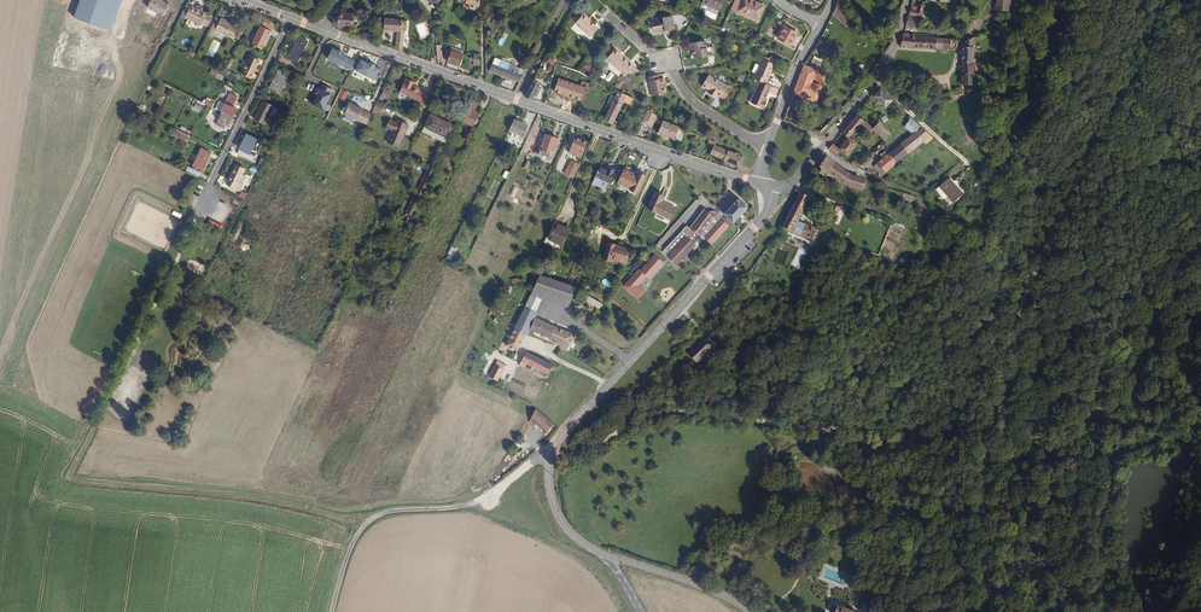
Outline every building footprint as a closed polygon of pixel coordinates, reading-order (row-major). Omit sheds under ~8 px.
[(74,17),(110,30),(121,0),(80,0),(74,17)] [(161,0),(151,0),(147,8),(164,16),(170,4),(161,0)] [(478,0),(459,0),(462,1),(461,3),(467,7),(468,10),(471,12),(474,12),(476,9),(478,8),(478,0)] [(727,0),(705,0),(703,4),(722,12),(727,0)] [(767,8),(751,0),(737,0),(734,8),(761,21),(767,8)] [(1011,0),(995,0),(993,15),(1009,17),(1011,0)] [(352,29),(353,16),(344,15),(344,11),(347,9),(342,4),(338,8),(338,15),(335,15),(335,19),(332,18),(331,25),(331,27),(333,28),(340,31),(349,31),(349,29),(352,29)] [(212,19),(207,17),(208,14),(192,7),(191,9),(187,7),(180,20),(184,22),(185,19),(201,28),(203,25),(208,28),(212,19)] [(850,19),(835,7),(831,15),(844,26),(850,19)] [(600,30),(593,24),(589,21),(590,20),(585,16),(584,17),(578,24),(577,25),(582,29),(581,30),(592,40),(600,30)] [(674,27),(672,18),(668,19),(663,20),(663,19),(660,19),(658,20),(652,22),(653,27),(652,27),(652,32),(656,35),(661,34),(665,34),(665,36),(670,35),(670,33),(673,33),(672,27),(674,27)] [(406,32),(407,22),(384,19),(382,31),(396,34),(394,50),(400,52),(403,32),(406,32)] [(232,40),(237,28),(221,21),(220,22),(215,20),(207,38),(212,40),(215,33),(232,40)] [(262,25),(272,29),(274,24),(264,20),(262,25)] [(792,34),(795,28),(781,20),(774,32),(787,39),(791,33),(792,34)] [(261,51),(271,28),(262,25),(253,47),(261,51)] [(879,35),(871,28),(867,32),(876,39),(879,35)] [(913,48),(914,38),(902,37),(901,39),(899,48),(913,48)] [(925,49),(925,39),(914,38),(913,48),(925,49)] [(935,50),(936,39),(930,39),(925,39),(925,49),(935,50)] [(948,51),(949,40),(936,39),(935,50),(948,51)] [(973,63),(973,39),(963,44),(963,47),(960,47),(960,48),(960,62),(973,63)] [(295,64),(303,44),(295,41),(289,56),(285,55),(283,60),(295,64)] [(715,58),(714,48),(707,49),(706,42),(689,43),(690,50),(692,50),(692,55),(695,55),(695,59),(715,58)] [(458,66),(463,55),(460,54),(461,50),(450,46),(448,50),(447,49),(444,58),(447,59),(446,61),(458,66)] [(348,56),(356,59),(360,50),(351,47),(348,56)] [(328,60),(351,72),(355,63),(346,58),(347,57),(341,54),(342,53),(339,51),(338,52),(333,50),(328,60)] [(642,75),(625,59),(625,60),(621,57),(622,56),(617,52),(609,61),(626,77),(629,79),(630,77),(642,75)] [(519,83),(525,71),(525,70),(512,65),(511,61),(506,59),(502,62),(497,59),(497,61),(492,72),(519,83)] [(768,81),(774,65),(763,60),(756,76),(755,76),(753,79),(761,83),(765,84),(767,81),(768,81)] [(252,82),(259,65),(250,61),(242,78),(252,82)] [(356,72),(374,81),(380,71),(374,68),(375,66),(373,65),(372,67),(361,61),(356,72)] [(972,74),(973,63),(960,62),(960,74),(972,74)] [(560,78),(562,71),(564,71),(565,68),(555,66),(552,76),(560,78)] [(816,101),(820,87),(810,84),(814,71),(802,67),(801,68),(792,96),(805,100),(805,98),(816,101)] [(279,95),(286,77),(276,73),(269,91),(279,95)] [(972,86),(972,74),(960,74),(959,85),(972,86)] [(566,90),(569,81),(560,78),(552,76),(550,85),(566,90)] [(667,87),(666,81),(661,82),(660,78),(654,79),(651,80),(654,99),(667,97),(666,87),(667,87)] [(724,101),(731,89),(711,78),(705,89),(713,93),(711,97),(719,101),(721,98),(724,101)] [(419,90),(420,88),(415,86),(416,83),(407,79),(401,91),(421,101),(419,104),(423,106),(429,95),(419,90)] [(534,79),(526,96),(534,99),(542,82),(534,79)] [(764,103),(771,87),(765,84),(761,83),(758,90),(757,90),(751,105),(764,110),(766,104),(764,103)] [(317,88),(315,94),(317,95),(313,105),(324,110),(333,90),(322,85),(320,89),(317,88)] [(381,96),(388,99),(392,91),(385,88),(381,96)] [(343,90),(340,97),(345,99),(349,92),(343,90)] [(892,100),(880,90),(873,97),(885,108),(892,100)] [(616,128),(627,104),(630,98),(620,93),(606,123),(616,128)] [(232,118),(235,111),(231,109),(235,98),(228,95),(220,112),(232,118)] [(473,128),(479,114),(476,112),(481,100),(476,98),(464,124),(473,128)] [(633,107),(636,101),(635,100),(630,98),(627,104),(633,107)] [(192,106),(202,110),(206,103),(196,99),(192,106)] [(264,126),(273,108),(262,103),(254,121),(264,126)] [(382,113),(385,107),(377,103),(374,109),(382,113)] [(367,111),(354,105),(354,106),(349,115),(367,124),(371,114),(367,112),(367,111)] [(659,122),(660,120),(660,118),(650,111),(644,123),(655,129),(659,122)] [(227,129),(232,118),(220,112),(212,128),(219,131),(221,126),(227,129)] [(448,139),(454,127),(443,121),(444,118),(432,113),(425,127),(448,139)] [(856,130),(860,125),(870,133),(873,130),(856,115),(849,125),(841,134),(847,139),(848,140),(853,134),(854,135),(858,131),(856,130)] [(898,163),(924,142),(926,144),(934,138),(911,118),(907,128),(916,135),(891,154),(898,163)] [(398,146),(409,125),(398,120),(397,123),(391,120),(391,121),(388,128),(393,130),(387,141),(398,146)] [(521,137),(525,127),(513,121),(508,130),(521,137)] [(664,133),(667,125),(659,122),(655,129),(664,133)] [(891,135),(878,123),(873,130),(885,141),(886,141),(891,135)] [(683,130),(667,124),(667,125),(664,133),(662,136),(668,139),(668,140),(671,141),(672,140),(678,143),(683,130)] [(448,139),(425,127),(422,132),(445,144),(448,139)] [(535,153),(544,136),(540,134),(534,146),(530,144),(528,150),(535,153)] [(253,164),(257,153),(252,151),(256,141),(247,136),(238,156),(253,164)] [(550,160),(558,143),(546,137),(537,154),(550,160)] [(855,146),(848,140),(847,139),(837,150),(846,157),(855,146)] [(587,147),(575,142),(571,150),(582,156),(587,147)] [(717,147),(718,145),(711,142),(708,148),(715,151),(717,147)] [(837,149),(831,145),(828,149),(837,156),(838,154),(835,151),(837,149)] [(731,164),(734,154),(717,147),(715,151),(713,156),(731,164)] [(202,173),(209,158),(208,157),(209,154),(200,150),(192,169),(202,173)] [(582,156),(571,150),(568,156),(574,158),(575,157),(580,159),(582,156)] [(742,169),(748,162),(749,160),(747,159),(740,156),(734,154),(731,164),(742,169)] [(881,177),(898,163),(891,154),(874,168),(881,177)] [(848,177),(825,161),(818,171),(819,172),(817,175),(827,182),(829,178),(844,188),(846,190),(859,194),(864,183),(848,177)] [(574,179),(580,166),(572,162),(566,175),(574,179)] [(608,187),(617,167),(612,165),(611,168),(604,165),(596,181),(608,187)] [(237,188),(244,171),(235,167),(224,190),(238,196),(241,190),(237,188)] [(641,190),(650,173),(643,170),(641,174),(628,167),(622,181),(641,190)] [(200,179),(202,173),(192,169),(190,174),(200,179)] [(518,183),(522,174),(516,171),(511,180),(518,183)] [(962,197),(948,179),(935,190),(943,200),(946,198),(951,204),(962,197)] [(699,199),(695,192),(690,195),(694,202),(699,199)] [(809,243),(814,232),(794,224),(807,199),(797,194),(780,230),(809,243)] [(678,212),(665,206),(667,202),(656,197),(649,213),(673,223),(678,212)] [(951,204),(946,198),(943,200),(948,207),(951,204)] [(824,210),(828,201),(823,199),(819,208),(824,210)] [(733,226),(747,210),(739,203),(724,219),(733,226)] [(693,235),(709,218),(704,213),(689,231),(693,235)] [(569,237),(577,221),(562,214),(554,229),(569,237)] [(728,229),(721,222),(717,218),(714,217),(711,217),(709,218),(693,235),(689,231),(686,229),(681,235),(685,239),(666,258),(675,267),(690,251),(694,248),(692,246),(700,238),(704,242),(710,247),(728,229)] [(692,253),(704,242),(700,238),(692,246),(694,248),(690,251),(692,253)] [(624,263),(627,251),(609,245),(604,261),(612,263),(613,259),(624,263)] [(664,263),(656,255),(642,270),(651,278),(664,263)] [(642,270),(639,268),(624,286),(640,299),(646,292),(639,286),(647,276),(650,279),(651,278),(642,270)] [(566,306),(574,286),(567,283),(550,275),(540,270),(532,285),(513,323),(525,328),(527,324),(533,313),(541,295),(566,306)] [(601,299),(587,293),(584,300),(598,306),(601,299)] [(547,332),(552,321),(533,313),(527,324),(547,332)] [(563,345),(573,329),(571,329),(552,321),(547,332),(558,337),(556,342),(563,345)] [(515,347),(525,328),(513,323),(504,342),(515,347)] [(706,363),(717,349),(704,340),(699,347),(698,347),(686,363),(696,372),(704,361),(706,363)] [(549,360),(522,348),(516,361),(522,363),(523,362),(544,371),(549,360)] [(498,359),(489,376),(499,381),(508,363),(498,359)] [(551,421),(533,405),(526,418),(533,423),(535,421),(545,428),(551,421)]
